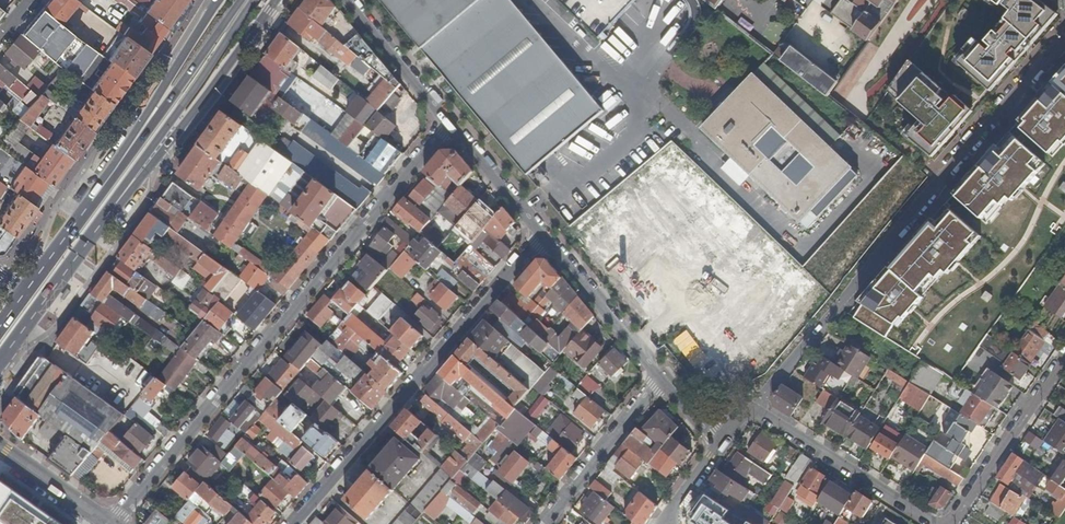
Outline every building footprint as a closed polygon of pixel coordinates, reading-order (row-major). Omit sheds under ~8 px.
[(76,0),(50,0),(43,9),(61,25),(76,5),(83,11),(86,7),(76,0)] [(136,6),(138,8),(145,12),(146,13),(167,29),(188,0),(154,0),(149,7),(139,0),(127,0),(136,6)] [(191,0),(188,0),(167,29),(173,33),(192,6),(191,0)] [(300,8),(322,26),(328,19),(337,7),(331,0),(306,0),(300,8)] [(390,10),(402,0),(381,0),(390,10)] [(390,10),(486,126),(534,73),(553,51),(511,0),(402,0),(390,10)] [(599,38),(636,0),(559,0),(599,38)] [(716,10),(724,0),(704,0),(716,10)] [(831,13),(868,41),(898,0),(841,0),(831,13)] [(1002,3),(1010,10),(983,40),(990,46),(987,49),(972,36),(961,48),(965,51),(956,61),(984,86),(1050,11),(1042,2),(1040,0),(1005,0),(1002,3)] [(801,17),(805,6),(793,2),(789,13),(801,17)] [(138,8),(136,6),(133,9),(142,16),(145,12),(138,8)] [(300,8),(288,25),(303,36),(307,32),(319,42),(321,41),(348,63),(347,64),(348,65),(356,54),(345,45),(322,26),(300,8)] [(61,25),(43,9),(21,34),(40,50),(54,62),(75,37),(65,28),(65,29),(61,25)] [(1053,14),(1050,11),(984,86),(987,89),(1053,14)] [(150,53),(167,29),(146,13),(140,21),(147,26),(140,35),(128,26),(126,29),(123,33),(150,53)] [(322,26),(345,45),(359,34),(350,22),(340,30),(328,19),(322,26)] [(126,29),(128,26),(120,21),(115,28),(117,30),(121,25),(126,29)] [(118,30),(123,33),(126,29),(121,25),(117,30),(118,30)] [(132,77),(150,53),(123,33),(118,30),(101,55),(110,62),(111,61),(132,77)] [(40,50),(21,34),(6,53),(24,68),(40,50)] [(281,34),(267,54),(287,69),(292,72),(298,63),(294,60),(302,50),(281,34)] [(345,45),(356,54),(359,56),(366,62),(375,53),(359,34),(345,45)] [(98,53),(75,37),(54,62),(64,70),(78,80),(93,60),(98,53)] [(828,96),(838,104),(870,58),(872,60),(880,49),(868,41),(838,82),(828,96)] [(828,96),(838,82),(807,58),(793,47),(788,53),(775,44),(771,50),(783,59),(782,60),(828,96)] [(965,51),(961,48),(952,58),(956,61),(965,51)] [(534,73),(486,126),(492,133),(526,173),(602,110),(553,51),(534,73)] [(103,72),(110,62),(101,55),(99,54),(98,53),(93,60),(78,80),(91,89),(98,79),(93,75),(98,68),(103,72)] [(371,67),(381,74),(398,88),(401,84),(375,53),(366,62),(371,67)] [(267,54),(251,77),(274,94),(275,95),(292,72),(287,69),(267,54)] [(366,62),(359,56),(351,65),(364,75),(371,67),(366,62)] [(909,60),(888,90),(918,117),(905,133),(915,142),(918,139),(932,151),(952,129),(949,127),(964,109),(950,97),(909,60)] [(92,90),(112,104),(132,77),(111,61),(110,62),(103,72),(98,79),(91,89),(92,90)] [(731,158),(750,175),(799,222),(810,211),(817,218),(847,186),(840,179),(851,168),(829,147),(841,135),(764,61),(701,128),(731,158)] [(0,65),(0,78),(3,81),(10,87),(16,79),(0,65)] [(316,65),(309,79),(331,90),(338,76),(316,65)] [(1017,124),(1051,157),(1064,142),(1064,66),(1017,124)] [(369,102),(371,103),(379,110),(383,106),(394,93),(398,88),(381,74),(373,84),(379,89),(369,102)] [(251,77),(232,102),(253,117),(264,125),(271,116),(269,114),(271,110),(273,108),(280,98),(275,95),(274,94),(251,77)] [(93,131),(112,104),(92,90),(84,101),(81,100),(78,104),(73,100),(69,105),(46,88),(41,94),(54,103),(71,116),(73,117),(93,131)] [(38,97),(30,90),(23,97),(32,105),(38,97)] [(394,93),(383,106),(389,110),(392,110),(401,99),(394,93)] [(38,125),(54,103),(41,94),(38,97),(32,105),(20,117),(18,119),(28,126),(34,131),(38,125)] [(952,94),(950,97),(964,109),(949,127),(952,129),(970,109),(952,94)] [(273,108),(302,129),(310,119),(302,113),(301,114),(280,98),(273,108)] [(363,113),(357,120),(366,126),(379,111),(379,110),(371,103),(363,113)] [(356,108),(350,115),(357,120),(363,113),(356,108)] [(379,111),(366,126),(371,130),(377,134),(382,138),(384,139),(396,126),(379,111)] [(224,113),(200,146),(219,159),(227,148),(237,155),(229,167),(239,174),(251,157),(241,150),(245,145),(235,137),(240,130),(243,126),(224,113)] [(73,158),(93,131),(73,117),(71,116),(66,123),(65,122),(60,130),(62,132),(53,144),(73,159),(73,158)] [(73,159),(53,144),(52,144),(41,160),(17,142),(28,126),(18,119),(7,131),(0,139),(0,147),(37,175),(53,186),(73,159)] [(310,119),(302,129),(310,135),(317,124),(310,119)] [(366,126),(357,120),(340,141),(348,147),(357,136),(366,126)] [(396,126),(384,139),(396,148),(409,131),(399,122),(396,126)] [(310,135),(378,185),(386,175),(384,173),(365,160),(348,147),(340,141),(317,124),(310,135)] [(50,134),(38,125),(34,131),(46,139),(50,134)] [(263,141),(243,126),(240,130),(235,137),(245,145),(241,150),(251,157),(260,145),(263,141)] [(1010,133),(955,193),(987,222),(1009,197),(1013,201),(1024,188),(1045,164),(1010,133)] [(357,136),(348,147),(365,160),(384,173),(393,162),(394,163),(402,152),(396,148),(384,139),(382,138),(377,134),(368,145),(357,136)] [(285,138),(276,150),(283,156),(292,143),(285,138)] [(918,139),(915,142),(929,154),(932,151),(918,139)] [(239,174),(268,195),(268,196),(292,162),(283,156),(276,150),(263,141),(260,145),(251,157),(239,174)] [(283,156),(292,162),(305,171),(357,210),(371,193),(355,190),(292,143),(283,156)] [(214,235),(217,238),(225,244),(231,248),(268,195),(239,174),(229,167),(219,159),(200,146),(179,175),(201,192),(204,187),(210,191),(215,183),(210,179),(214,173),(236,189),(242,181),(248,186),(214,235)] [(37,175),(0,147),(0,182),(5,186),(13,191),(24,199),(37,175)] [(442,150),(424,172),(428,176),(453,195),(461,186),(473,171),(456,150),(442,150)] [(740,185),(750,175),(731,158),(722,168),(740,185)] [(268,196),(273,199),(281,205),(305,171),(292,162),(268,196)] [(310,226),(314,229),(321,234),(327,226),(336,233),(337,233),(357,210),(305,171),(281,205),(304,222),(310,226)] [(37,208),(53,186),(37,175),(24,199),(37,208)] [(453,195),(428,176),(425,180),(434,188),(416,208),(431,221),(438,213),(453,195)] [(425,180),(407,200),(416,208),(434,188),(425,180)] [(1060,181),(1056,189),(1064,194),(1064,184),(1060,181)] [(174,182),(163,198),(173,206),(181,211),(198,224),(207,230),(217,216),(201,204),(188,193),(174,182)] [(461,186),(453,195),(438,213),(455,227),(477,202),(461,186)] [(37,208),(24,199),(13,191),(8,198),(11,201),(0,216),(0,254),(4,254),(37,208)] [(163,198),(151,213),(187,239),(206,253),(217,238),(214,235),(207,230),(198,224),(181,211),(176,218),(168,212),(173,206),(163,198)] [(305,229),(311,233),(314,229),(310,226),(304,222),(281,205),(273,199),(270,203),(278,209),(304,229),(305,229)] [(407,200),(405,199),(395,210),(421,231),(426,226),(431,221),(416,208),(407,200)] [(496,202),(449,257),(456,263),(462,256),(466,251),(470,246),(486,228),(503,208),(496,202)] [(945,204),(857,300),(859,301),(851,315),(885,337),(894,324),(900,328),(926,299),(924,297),(947,272),(951,275),(984,239),(945,204)] [(516,223),(503,207),(503,208),(486,228),(499,240),(508,230),(516,223)] [(151,213),(135,236),(144,243),(155,228),(162,233),(161,234),(205,266),(203,269),(209,274),(210,271),(210,274),(214,277),(217,275),(217,276),(207,288),(213,293),(230,271),(206,253),(187,239),(151,213)] [(387,216),(382,222),(394,232),(398,226),(387,216)] [(321,234),(329,240),(330,241),(336,233),(327,226),(321,234)] [(421,231),(421,232),(427,238),(438,248),(444,241),(441,239),(426,226),(421,231)] [(385,227),(366,249),(376,257),(395,235),(385,227)] [(499,240),(486,228),(470,246),(474,249),(482,240),(503,258),(510,250),(499,240)] [(311,233),(272,278),(276,281),(288,290),(329,240),(321,234),(314,229),(311,233)] [(421,232),(409,245),(407,248),(405,251),(411,256),(418,262),(428,270),(440,256),(443,252),(438,248),(427,238),(421,232)] [(135,236),(119,258),(122,260),(136,271),(140,265),(142,267),(150,257),(176,277),(173,281),(181,287),(189,276),(144,243),(135,236)] [(407,243),(393,260),(395,262),(405,251),(407,248),(409,245),(407,243)] [(471,256),(490,273),(495,268),(474,249),(470,246),(466,251),(471,256)] [(237,252),(251,263),(267,274),(271,269),(241,247),(237,252)] [(395,262),(390,268),(402,280),(418,262),(411,256),(405,251),(395,262)] [(462,256),(467,260),(471,256),(466,251),(462,256)] [(449,257),(443,252),(440,256),(445,261),(449,257)] [(359,281),(370,290),(374,286),(388,270),(381,264),(370,255),(361,266),(367,271),(359,281)] [(388,256),(381,264),(388,270),(390,268),(395,262),(393,260),(388,256)] [(462,256),(456,263),(480,285),(486,278),(467,260),(462,256)] [(456,263),(449,257),(445,261),(465,279),(463,281),(474,292),(480,285),(456,263)] [(119,258),(109,272),(112,275),(122,260),(119,258)] [(549,293),(563,278),(547,259),(538,259),(516,285),(529,296),(535,290),(537,292),(540,289),(537,287),(544,280),(546,281),(546,291),(549,293)] [(122,260),(112,275),(163,312),(174,298),(136,271),(122,260)] [(240,278),(242,280),(247,283),(251,286),(258,291),(267,278),(270,280),(272,278),(267,274),(251,263),(240,278)] [(443,269),(436,277),(437,278),(443,283),(446,286),(451,290),(458,282),(443,269)] [(215,294),(222,299),(224,300),(242,280),(240,278),(230,271),(213,293),(215,294)] [(109,272),(92,295),(93,295),(104,303),(122,316),(160,343),(165,337),(109,296),(114,289),(158,321),(164,313),(163,312),(112,275),(109,272)] [(443,283),(437,278),(427,289),(434,294),(443,283)] [(530,315),(524,322),(543,338),(550,330),(538,320),(549,306),(546,304),(551,298),(555,302),(557,303),(556,304),(565,312),(578,297),(563,278),(549,293),(544,300),(534,311),(530,315)] [(272,287),(284,296),(289,291),(288,290),(276,281),(272,287)] [(366,295),(351,283),(343,293),(341,291),(334,299),(335,300),(341,305),(340,307),(342,308),(349,315),(366,295)] [(458,296),(451,290),(446,286),(443,283),(434,294),(431,297),(446,310),(458,296)] [(1062,296),(1059,294),(1064,287),(1060,285),(1050,299),(1045,307),(1049,310),(1061,318),(1064,312),(1064,291),(1062,296)] [(245,309),(262,322),(276,305),(277,305),(258,291),(251,286),(247,292),(254,297),(245,309)] [(199,316),(204,320),(219,302),(222,299),(215,294),(213,296),(204,290),(192,308),(201,314),(199,316)] [(987,303),(991,295),(982,291),(978,298),(987,303)] [(419,306),(425,299),(418,293),(412,300),(419,306)] [(380,318),(394,303),(383,294),(368,312),(383,326),(385,323),(380,318)] [(93,295),(91,298),(98,303),(90,314),(93,318),(104,303),(93,295)] [(333,301),(326,295),(308,316),(321,327),(333,313),(343,322),(343,321),(345,320),(349,315),(342,308),(340,307),(339,306),(333,301)] [(502,301),(517,316),(524,322),(530,315),(507,295),(502,301)] [(1040,305),(1044,308),(1045,307),(1050,299),(1046,296),(1040,305)] [(530,308),(534,311),(544,300),(540,297),(530,308)] [(583,330),(594,317),(578,297),(565,312),(564,314),(583,330)] [(91,298),(75,318),(94,332),(98,335),(103,329),(110,333),(122,316),(104,303),(93,318),(90,314),(98,303),(91,298)] [(219,331),(223,334),(225,336),(230,330),(224,325),(233,313),(219,302),(204,320),(219,331)] [(562,316),(564,314),(565,312),(556,304),(557,303),(555,302),(550,307),(552,309),(549,313),(553,316),(557,311),(562,316)] [(423,306),(417,313),(423,320),(421,322),(429,330),(441,317),(433,309),(430,312),(423,306)] [(1033,324),(1037,326),(1049,310),(1045,307),(1044,308),(1033,324)] [(500,316),(547,357),(549,354),(543,349),(547,345),(506,310),(500,316)] [(379,352),(396,367),(411,350),(397,338),(388,348),(349,315),(345,320),(343,321),(349,326),(364,339),(379,352)] [(75,318),(58,343),(77,356),(94,332),(75,318)] [(397,338),(411,350),(423,336),(402,319),(390,332),(397,338)] [(502,319),(494,327),(510,341),(518,332),(502,319)] [(181,348),(184,350),(195,359),(212,340),(216,343),(223,334),(219,331),(204,320),(181,348)] [(486,320),(470,338),(495,360),(498,355),(502,359),(528,382),(525,386),(530,390),(533,387),(537,383),(546,372),(541,368),(510,341),(494,327),(486,320)] [(1037,326),(1033,324),(1029,329),(1044,339),(1048,334),(1037,326)] [(340,334),(332,344),(339,349),(347,356),(348,357),(364,339),(349,326),(341,335),(340,334)] [(548,343),(561,354),(566,349),(579,334),(572,328),(560,341),(555,337),(558,333),(551,328),(550,330),(543,338),(548,343)] [(1029,362),(1044,339),(1029,329),(1028,331),(1014,351),(1029,362)] [(579,334),(566,349),(586,367),(602,348),(582,331),(579,334)] [(293,363),(301,370),(307,364),(313,357),(323,345),(308,333),(286,358),(293,363)] [(980,347),(1005,363),(1014,351),(989,334),(985,341),(980,347)] [(470,338),(455,356),(466,366),(475,355),(517,392),(511,398),(502,391),(499,395),(514,408),(530,390),(525,386),(499,363),(495,360),(470,338)] [(323,345),(313,357),(323,367),(330,372),(332,374),(346,386),(372,409),(388,391),(372,378),(370,376),(355,363),(348,357),(347,356),(339,349),(332,344),(328,340),(323,345)] [(176,354),(180,348),(171,341),(166,348),(176,354)] [(851,341),(849,344),(858,350),(860,347),(851,341)] [(548,359),(553,364),(561,354),(548,343),(547,345),(543,349),(549,354),(547,357),(546,358),(548,359)] [(849,344),(844,351),(839,359),(835,364),(846,371),(847,372),(852,375),(856,377),(869,356),(858,350),(849,344)] [(627,363),(612,347),(602,358),(603,360),(600,364),(612,377),(627,363)] [(839,359),(844,351),(841,348),(835,357),(839,359)] [(166,385),(184,398),(190,391),(179,382),(192,365),(203,374),(209,369),(195,359),(184,350),(159,379),(166,385)] [(1022,371),(1029,362),(1014,351),(1005,363),(1002,367),(1018,378),(1018,377),(1022,371)] [(372,378),(388,391),(403,374),(396,367),(379,352),(369,364),(376,369),(384,360),(386,362),(372,378)] [(804,377),(807,379),(822,356),(819,354),(804,377)] [(455,356),(439,374),(453,386),(471,401),(493,420),(497,416),(456,381),(462,374),(496,405),(495,407),(505,416),(502,421),(505,423),(516,410),(514,408),(499,395),(473,371),(466,366),(455,356)] [(835,364),(822,356),(807,379),(823,390),(832,375),(840,381),(846,371),(835,364)] [(313,357),(307,364),(324,378),(330,372),(323,367),(313,357)] [(69,435),(93,453),(110,432),(112,430),(120,420),(124,415),(46,358),(18,398),(40,415),(58,427),(69,435)] [(267,378),(283,391),(297,375),(301,370),(293,363),(291,365),(283,359),(267,378)] [(541,368),(546,372),(551,367),(553,364),(548,359),(541,368)] [(355,363),(370,376),(372,374),(370,371),(357,360),(355,363)] [(930,395),(944,375),(934,369),(923,361),(909,382),(923,390),(930,395)] [(537,383),(533,387),(543,395),(544,396),(547,391),(551,387),(548,385),(558,373),(551,367),(546,372),(537,383)] [(974,389),(972,392),(974,394),(981,398),(998,374),(989,368),(977,384),(973,384),(974,389)] [(475,369),(473,371),(499,395),(502,391),(479,371),(478,372),(475,369)] [(885,375),(905,388),(909,382),(889,369),(885,375)] [(320,382),(313,389),(315,390),(327,401),(330,404),(346,386),(332,374),(330,372),(324,378),(327,380),(324,384),(320,382)] [(847,372),(842,380),(847,383),(849,381),(852,375),(847,372)] [(439,374),(424,391),(431,398),(437,403),(442,398),(454,409),(457,406),(462,411),(471,401),(453,386),(439,374)] [(1000,411),(1017,387),(998,374),(981,398),(993,406),(1000,411)] [(856,386),(860,380),(856,377),(852,375),(849,381),(856,386)] [(156,377),(140,396),(144,399),(145,397),(151,401),(166,385),(159,379),(156,377)] [(277,399),(282,393),(283,391),(267,378),(249,399),(265,412),(267,411),(277,399)] [(313,389),(302,379),(288,395),(301,407),(309,397),(316,404),(309,412),(314,416),(327,401),(315,390),(313,389)] [(584,379),(576,388),(579,389),(590,399),(597,390),(584,379)] [(923,390),(909,382),(905,388),(904,390),(918,398),(926,403),(931,395),(930,395),(923,390)] [(803,397),(782,385),(772,397),(773,405),(791,417),(803,397)] [(590,399),(579,389),(574,396),(583,404),(575,414),(591,428),(605,411),(590,399)] [(816,402),(830,411),(838,399),(823,390),(816,402)] [(960,402),(966,406),(974,394),(972,392),(968,390),(960,402)] [(966,406),(961,414),(977,425),(984,429),(994,415),(989,412),(993,406),(981,398),(974,394),(966,406)] [(544,396),(543,395),(528,414),(535,419),(549,401),(544,396)] [(140,396),(131,408),(135,411),(145,400),(144,399),(140,396)] [(2,419),(22,440),(40,415),(18,398),(2,419)] [(437,403),(431,398),(425,405),(444,421),(444,422),(466,441),(472,434),(437,403)] [(926,403),(918,398),(910,411),(917,415),(926,403)] [(280,402),(277,399),(267,411),(292,433),(307,415),(295,404),(286,414),(277,406),(280,402)] [(860,413),(838,399),(830,411),(823,421),(846,435),(859,416),(860,413)] [(314,416),(314,417),(326,427),(339,412),(330,404),(327,401),(314,416)] [(246,402),(230,420),(232,422),(239,428),(240,427),(245,421),(248,423),(256,412),(254,411),(255,409),(246,402)] [(1054,414),(1059,418),(1064,422),(1064,410),(1060,406),(1054,414)] [(137,423),(142,417),(135,411),(131,408),(126,413),(137,423)] [(423,422),(408,409),(393,427),(426,455),(428,453),(432,448),(429,446),(438,435),(431,429),(426,435),(418,444),(416,442),(419,439),(417,437),(418,437),(413,433),(418,427),(423,422)] [(947,449),(934,440),(929,449),(925,454),(950,469),(958,456),(963,460),(970,449),(970,448),(970,435),(977,425),(961,414),(952,409),(942,423),(944,433),(953,439),(947,449)] [(499,426),(496,429),(508,438),(526,418),(516,410),(505,423),(501,427),(499,426)] [(292,433),(267,411),(265,412),(259,419),(266,425),(272,431),(270,434),(276,439),(278,436),(290,446),(284,454),(289,458),(292,455),(291,454),(294,450),(295,451),(303,443),(292,433)] [(624,444),(645,460),(650,464),(653,460),(661,450),(663,447),(664,447),(672,437),(678,430),(661,414),(647,430),(659,440),(660,442),(653,451),(643,444),(649,437),(637,428),(624,444)] [(880,429),(859,416),(846,435),(867,449),(880,429)] [(228,444),(234,449),(236,446),(242,439),(243,438),(246,434),(239,428),(232,422),(231,424),(222,417),(208,435),(217,441),(227,429),(235,436),(228,444)] [(314,417),(312,419),(318,425),(324,430),(326,427),(314,417)] [(1059,418),(1044,441),(1064,454),(1064,455),(1064,422),(1059,418)] [(266,425),(259,419),(254,425),(261,431),(266,425)] [(120,420),(112,430),(117,434),(125,424),(120,420)] [(153,427),(166,437),(170,431),(158,421),(153,427)] [(251,426),(248,423),(245,421),(240,427),(246,432),(251,426)] [(823,421),(821,424),(844,438),(846,435),(823,421)] [(431,429),(423,422),(418,427),(426,435),(431,429)] [(153,437),(137,423),(123,439),(139,453),(153,437)] [(325,436),(316,428),(311,424),(304,433),(310,438),(307,441),(326,458),(339,443),(327,433),(325,436)] [(571,424),(558,440),(572,452),(583,438),(580,435),(582,432),(571,424)] [(252,440),(261,431),(254,425),(246,434),(252,440)] [(324,430),(318,425),(316,428),(325,436),(327,433),(324,430)] [(49,440),(59,447),(60,448),(69,435),(58,427),(49,440)] [(546,468),(547,469),(561,480),(578,459),(538,428),(532,435),(559,456),(550,467),(548,466),(546,468)] [(1039,445),(1043,440),(1030,431),(1024,439),(1037,448),(1040,450),(1042,447),(1039,445)] [(93,453),(73,476),(78,480),(104,450),(102,448),(106,444),(138,470),(145,461),(110,432),(93,453)] [(764,461),(765,460),(768,455),(770,457),(775,450),(772,448),(776,443),(761,432),(748,450),(764,461)] [(871,447),(890,459),(892,455),(898,445),(888,438),(889,436),(887,434),(885,437),(880,433),(871,447)] [(929,449),(905,434),(898,445),(892,455),(915,470),(925,454),(929,449)] [(59,447),(50,460),(73,476),(93,453),(69,435),(60,448),(59,447)] [(499,436),(488,449),(493,454),(490,459),(497,464),(512,447),(499,436)] [(678,463),(682,465),(692,452),(672,437),(664,447),(663,447),(661,450),(665,453),(668,454),(678,463)] [(244,454),(275,480),(280,474),(282,472),(277,468),(264,456),(255,449),(243,438),(242,439),(236,446),(244,454)] [(397,440),(370,470),(393,490),(419,459),(397,440)] [(260,442),(255,449),(264,456),(269,450),(260,442)] [(624,444),(617,453),(624,458),(617,468),(631,479),(645,460),(624,444)] [(203,446),(188,464),(191,466),(207,479),(203,475),(216,460),(221,464),(228,455),(217,445),(210,452),(203,446)] [(234,449),(228,455),(221,464),(229,471),(244,454),(236,446),(234,449)] [(293,455),(288,460),(300,471),(314,456),(304,448),(295,457),(293,455)] [(970,449),(963,460),(967,462),(974,452),(970,449)] [(661,450),(653,460),(656,462),(657,463),(665,453),(661,450)] [(443,466),(441,469),(453,479),(460,470),(464,465),(468,461),(456,451),(443,466)] [(516,452),(500,472),(500,473),(510,481),(513,483),(529,463),(516,452)] [(428,453),(426,455),(441,469),(443,466),(428,453)] [(487,462),(475,453),(468,461),(464,465),(476,475),(487,462)] [(749,473),(766,484),(772,475),(738,453),(725,474),(741,484),(749,473)] [(798,468),(788,483),(794,486),(811,459),(801,453),(794,466),(798,468)] [(652,466),(657,470),(661,471),(667,476),(678,463),(668,454),(659,465),(657,463),(656,462),(654,465),(653,465),(652,466)] [(958,487),(964,478),(950,469),(925,454),(915,470),(915,471),(919,473),(924,464),(958,487)] [(1032,493),(1045,474),(1014,454),(997,478),(1024,495),(1028,498),(1032,493)] [(203,475),(207,479),(221,464),(216,460),(203,475)] [(282,472),(288,466),(283,461),(277,468),(282,472)] [(1052,480),(1064,488),(1064,461),(1052,480)] [(546,468),(538,462),(533,468),(542,475),(547,469),(546,468)] [(476,475),(464,465),(460,470),(466,475),(470,478),(473,480),(486,491),(492,483),(481,474),(479,477),(476,475)] [(207,479),(191,466),(173,487),(188,501),(190,499),(205,482),(207,479)] [(620,480),(621,478),(607,466),(602,472),(615,482),(618,479),(620,480)] [(801,485),(806,488),(811,492),(817,495),(827,479),(811,468),(801,485)] [(453,479),(441,469),(410,504),(422,514),(424,511),(442,491),(451,480),(453,479)] [(393,490),(370,470),(345,500),(367,520),(393,490)] [(460,470),(453,479),(451,480),(461,488),(470,478),(466,475),(460,470)] [(500,473),(500,472),(497,470),(494,473),(502,480),(502,481),(507,485),(510,481),(500,473)] [(741,499),(748,489),(717,470),(710,480),(719,485),(731,493),(741,499)] [(295,498),(309,483),(296,472),(293,475),(296,477),(290,483),(280,474),(275,480),(295,498)] [(473,480),(470,478),(461,488),(464,490),(473,480)] [(0,480),(0,523),(62,523),(0,480)] [(239,490),(240,489),(244,484),(240,480),(235,486),(239,490)] [(461,488),(451,480),(442,491),(450,497),(471,514),(475,517),(477,519),(486,508),(464,490),(461,488)] [(595,480),(590,487),(595,491),(606,500),(612,494),(595,480)] [(1060,502),(1064,505),(1064,488),(1052,480),(1046,488),(1062,499),(1060,502)] [(273,481),(260,495),(275,509),(289,494),(273,481)] [(786,481),(772,505),(780,509),(787,498),(794,486),(788,483),(786,481)] [(176,515),(175,516),(184,523),(204,523),(207,520),(195,509),(197,507),(194,505),(198,500),(195,498),(199,493),(226,516),(231,510),(238,516),(231,523),(253,523),(247,518),(246,518),(244,516),(205,482),(190,499),(188,501),(176,515)] [(493,482),(492,483),(486,491),(499,501),(506,493),(493,482)] [(817,500),(840,515),(846,506),(852,497),(829,482),(817,500)] [(253,523),(265,523),(276,512),(244,484),(240,489),(252,498),(249,501),(256,507),(247,518),(253,523)] [(1001,484),(990,502),(992,503),(1005,511),(1011,515),(1022,498),(1001,484)] [(729,496),(731,493),(719,485),(717,488),(729,496)] [(757,487),(753,493),(758,496),(760,497),(764,491),(757,487)] [(807,498),(811,492),(806,488),(802,494),(807,498)] [(938,509),(943,508),(952,495),(942,488),(939,492),(934,488),(929,495),(935,499),(931,505),(938,509)] [(748,489),(741,499),(752,506),(758,496),(753,493),(748,489)] [(442,491),(424,511),(432,517),(442,505),(444,505),(446,503),(450,497),(442,491)] [(596,522),(610,503),(609,503),(606,500),(595,491),(580,510),(596,522)] [(507,492),(506,493),(499,501),(519,517),(527,523),(534,513),(533,514),(529,511),(530,510),(507,492)] [(714,501),(701,492),(686,514),(688,523),(739,523),(740,523),(742,523),(751,523),(727,509),(726,509),(720,519),(719,518),(715,523),(708,519),(713,513),(708,509),(714,501)] [(873,503),(855,492),(852,497),(846,506),(863,517),(873,503)] [(637,523),(645,523),(658,506),(640,493),(625,514),(637,523)] [(1022,498),(1011,515),(1021,521),(1033,501),(1028,498),(1024,495),(1022,498)] [(450,497),(446,503),(451,507),(467,520),(471,514),(450,497)] [(793,502),(787,498),(780,509),(786,513),(793,502)] [(147,500),(144,505),(150,510),(154,506),(147,500)] [(1060,502),(1058,500),(1050,511),(1059,517),(1064,509),(1064,505),(1060,502)] [(519,517),(499,501),(491,512),(501,519),(497,523),(514,523),(519,517)] [(720,519),(726,509),(724,508),(714,501),(708,509),(713,513),(708,519),(715,523),(719,518),(720,519)] [(724,508),(726,509),(727,509),(751,523),(768,523),(738,506),(728,501),(724,508)] [(999,520),(1005,511),(992,503),(986,512),(999,520)] [(410,504),(393,523),(413,523),(422,514),(410,504)] [(768,510),(776,515),(780,509),(772,505),(768,510)] [(341,506),(325,523),(356,523),(358,521),(341,506)] [(169,509),(164,515),(171,521),(174,517),(175,516),(176,515),(169,509)] [(147,523),(169,523),(171,521),(164,515),(159,510),(147,523)] [(1047,517),(1056,523),(1059,517),(1050,511),(1047,510),(1046,512),(1048,514),(1047,517)] [(778,523),(788,523),(792,518),(781,511),(774,521),(778,523)] [(495,523),(497,523),(501,519),(491,512),(487,517),(495,523)] [(1021,521),(1011,515),(1009,518),(1013,520),(1010,523),(1026,523),(1021,521)]
